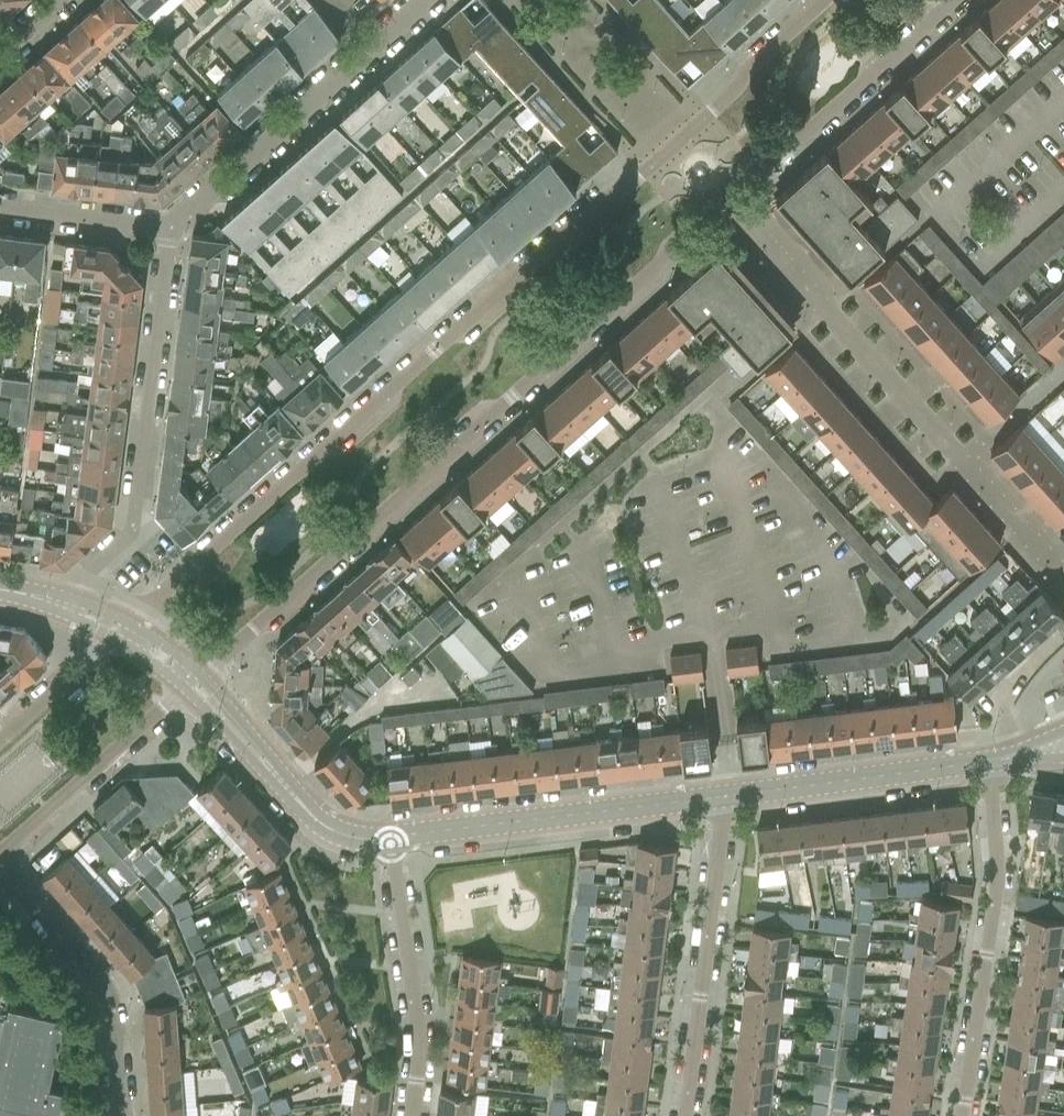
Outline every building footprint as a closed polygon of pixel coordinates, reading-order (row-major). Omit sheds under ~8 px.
[(8,14),(24,0),(0,0),(0,6),(8,14)] [(97,5),(137,50),(146,43),(131,26),(139,18),(123,0),(102,0),(97,5)] [(146,14),(154,24),(174,6),(169,0),(133,0),(146,14)] [(210,5),(218,14),(231,2),(228,0),(215,0),(210,5)] [(281,9),(273,0),(249,0),(243,5),(251,14),(262,26),(276,14),(289,28),(275,41),(302,71),(321,53),(295,24),(281,9)] [(281,9),(292,0),(273,0),(281,9)] [(321,53),(340,36),(308,0),(296,0),(307,12),(295,24),(321,53)] [(433,30),(460,60),(475,46),(489,34),(494,40),(508,28),(490,8),(474,22),(461,8),(470,0),(467,0),(433,30)] [(656,51),(669,39),(675,45),(688,33),(659,0),(633,0),(620,11),(656,51)] [(723,1),(750,31),(769,13),(757,0),(725,0),(723,1)] [(769,13),(784,0),(757,0),(769,13)] [(996,0),(978,16),(1006,47),(1024,31),(996,0)] [(996,0),(1024,31),(1041,15),(1028,0),(996,0)] [(1041,15),(1058,0),(1028,0),(1041,15)] [(723,1),(704,19),(730,49),(750,31),(723,1)] [(97,5),(80,20),(106,48),(114,41),(129,57),(137,50),(97,5)] [(210,5),(197,17),(205,26),(218,14),(210,5)] [(0,6),(0,22),(8,14),(0,6)] [(238,10),(225,22),(233,31),(246,19),(238,10)] [(978,16),(962,31),(989,62),(1006,47),(978,16)] [(669,39),(656,51),(673,71),(689,57),(704,72),(730,49),(704,19),(688,33),(675,45),(669,39)] [(80,20),(64,34),(105,79),(117,92),(125,85),(113,72),(109,68),(98,55),(106,48),(80,20)] [(225,22),(212,33),(220,42),(233,31),(225,22)] [(544,67),(508,28),(494,40),(489,34),(475,46),(516,92),(544,67)] [(183,29),(170,41),(178,50),(191,38),(183,29)] [(433,30),(415,47),(441,77),(460,60),(433,30)] [(962,31),(942,48),(970,79),(989,62),(962,31)] [(64,34),(48,49),(62,65),(73,77),(80,85),(88,78),(96,87),(105,79),(64,34)] [(302,71),(275,41),(257,58),(283,87),(302,71)] [(1057,42),(1044,54),(1051,61),(1063,50),(1057,42)] [(198,46),(185,57),(193,66),(206,55),(198,46)] [(415,47),(396,64),(423,94),(441,77),(415,47)] [(942,48),(922,66),(950,97),(970,79),(942,48)] [(168,51),(151,66),(158,73),(175,59),(168,51)] [(44,52),(23,71),(48,100),(60,89),(74,104),(72,105),(81,115),(92,105),(44,52)] [(283,87),(257,58),(237,76),(264,105),(283,87)] [(1039,58),(1027,70),(1033,77),(1046,65),(1039,58)] [(145,59),(136,67),(149,81),(158,73),(151,66),(145,59)] [(396,64),(377,81),(404,110),(423,94),(396,64)] [(922,66),(903,84),(930,115),(950,97),(922,66)] [(185,91),(167,68),(164,70),(166,72),(163,75),(181,95),(185,91)] [(23,71),(1,90),(38,130),(48,121),(37,109),(48,100),(23,71)] [(539,84),(523,99),(564,145),(575,135),(577,132),(591,120),(586,114),(550,74),(539,84)] [(1022,74),(1010,85),(1016,92),(1028,81),(1022,74)] [(244,123),(264,105),(237,76),(217,93),(244,123)] [(377,81),(359,97),(385,127),(404,110),(377,81)] [(125,85),(117,92),(118,93),(127,103),(135,95),(125,84),(125,85)] [(903,84),(886,99),(914,130),(930,115),(903,84)] [(1005,89),(990,102),(997,109),(1011,96),(1005,89)] [(1,90),(0,91),(0,130),(7,137),(18,127),(29,139),(28,139),(38,151),(49,143),(38,130),(1,90)] [(108,102),(101,109),(110,117),(117,112),(127,103),(118,93),(108,102)] [(193,93),(186,100),(226,145),(242,131),(215,102),(207,109),(193,93)] [(385,127),(359,97),(339,115),(366,144),(385,127)] [(493,97),(480,109),(488,117),(501,106),(493,97)] [(886,99),(866,116),(894,147),(914,130),(886,99)] [(192,123),(185,130),(211,159),(226,145),(186,100),(178,107),(192,123)] [(985,107),(971,120),(977,127),(992,114),(985,107)] [(507,113),(494,125),(501,133),(515,121),(507,113)] [(161,122),(156,127),(196,172),(211,159),(185,130),(171,114),(164,120),(161,122)] [(145,116),(138,122),(149,133),(148,134),(162,150),(155,157),(181,186),(196,172),(156,127),(145,116)] [(866,116),(847,134),(874,165),(894,147),(866,116)] [(383,211),(402,194),(379,169),(366,181),(348,161),(361,149),(334,119),(315,136),(342,166),(360,186),(383,211)] [(468,119),(456,130),(464,139),(476,128),(468,119)] [(55,161),(52,188),(73,191),(79,141),(81,124),(77,124),(68,130),(69,139),(67,151),(54,150),(54,154),(55,154),(54,161),(55,161)] [(79,141),(73,191),(94,193),(98,157),(98,155),(99,144),(90,143),(90,142),(92,125),(81,124),(79,141)] [(966,124),(951,137),(957,145),(972,131),(966,124)] [(456,130),(443,142),(451,151),(464,139),(456,130)] [(98,157),(94,193),(114,195),(120,149),(120,146),(121,136),(121,135),(110,134),(109,145),(99,144),(98,155),(98,157)] [(484,134),(470,146),(478,155),(491,142),(484,134)] [(847,134),(827,152),(855,182),(874,165),(847,134)] [(120,149),(114,195),(135,198),(139,162),(141,162),(141,160),(132,159),(130,158),(129,158),(130,147),(131,136),(121,135),(121,136),(120,146),(120,149)] [(564,145),(548,158),(575,188),(618,150),(605,136),(589,151),(575,135),(564,145)] [(383,211),(360,186),(347,197),(329,177),(342,166),(315,136),(297,153),(323,183),(341,203),(364,228),(383,211)] [(946,142),(934,152),(941,160),(952,149),(946,142)] [(470,146),(457,158),(465,166),(478,155),(470,146)] [(431,152),(418,164),(426,173),(439,161),(431,152)] [(827,152),(782,192),(776,197),(850,279),(917,219),(897,196),(887,204),(880,211),(863,225),(850,211),(867,196),(827,152)] [(278,170),(305,199),(323,219),(345,245),(364,228),(341,203),(329,214),(311,194),(323,183),(297,153),(278,170)] [(139,162),(135,198),(164,201),(181,186),(155,157),(151,161),(141,160),(141,162),(139,162)] [(929,157),(915,170),(921,177),(936,164),(929,157)] [(548,158),(530,175),(556,205),(575,188),(548,158)] [(38,186),(52,188),(55,161),(54,161),(41,159),(38,186)] [(22,185),(23,173),(6,171),(0,165),(0,182),(22,185)] [(445,168),(433,180),(440,188),(453,177),(445,168)] [(412,169),(399,181),(407,190),(420,178),(412,169)] [(304,236),(327,262),(345,245),(323,219),(310,231),(292,211),(305,199),(278,170),(259,187),(286,216),(304,236)] [(910,174),(896,187),(902,194),(916,182),(910,174)] [(530,175),(511,192),(538,221),(556,205),(530,175)] [(433,180),(420,191),(428,200),(440,188),(433,180)] [(327,262),(304,236),(291,247),(273,228),(286,216),(259,187),(241,203),(267,233),(285,253),(308,278),(327,262)] [(511,192),(492,209),(519,238),(538,221),(511,192)] [(880,195),(872,202),(880,211),(887,204),(880,195)] [(409,201),(395,213),(403,222),(416,210),(409,201)] [(308,278),(285,253),(271,265),(254,245),(267,233),(241,203),(221,221),(248,251),(268,274),(281,288),(288,296),(308,278)] [(492,209),(474,225),(500,255),(519,238),(492,209)] [(395,213),(382,225),(390,233),(403,222),(395,213)] [(1051,227),(1061,238),(1063,235),(1063,227),(1058,221),(1051,227)] [(192,234),(189,256),(225,261),(227,249),(238,251),(240,249),(218,224),(205,236),(192,234)] [(474,225),(455,242),(482,272),(500,255),(474,225)] [(11,294),(13,276),(18,237),(0,235),(0,292),(11,294)] [(371,235),(358,247),(366,255),(379,244),(371,235)] [(44,240),(18,237),(13,276),(25,277),(23,299),(37,301),(44,240)] [(1041,237),(1033,243),(1043,254),(1050,247),(1041,237)] [(927,244),(936,254),(943,248),(934,238),(927,244)] [(455,242),(436,259),(463,288),(482,272),(455,242)] [(136,277),(110,248),(65,243),(62,268),(82,270),(136,277)] [(913,276),(923,267),(904,246),(863,283),(882,303),(913,276)] [(358,247),(345,258),(353,267),(366,255),(358,247)] [(741,377),(791,332),(718,250),(667,295),(694,326),(699,332),(701,330),(695,324),(710,311),(735,338),(719,353),(720,354),(726,361),(741,377)] [(1023,253),(1015,259),(1025,270),(1032,263),(1023,253)] [(189,256),(187,277),(222,282),(225,282),(234,284),(235,274),(224,272),(225,261),(189,256)] [(954,274),(961,268),(952,257),(945,264),(954,274)] [(436,259),(418,276),(444,305),(463,288),(436,259)] [(49,288),(60,289),(62,268),(51,266),(50,277),(49,288)] [(334,268),(321,280),(328,289),(342,277),(334,268)] [(1005,269),(997,276),(1007,286),(1014,280),(1005,269)] [(82,270),(81,281),(103,284),(102,293),(139,298),(141,283),(136,277),(82,270)] [(235,274),(234,284),(245,285),(246,275),(235,274)] [(268,274),(262,279),(271,290),(277,292),(281,288),(268,274)] [(418,276),(399,292),(426,322),(444,305),(418,276)] [(930,296),(913,276),(882,303),(900,323),(930,296)] [(187,277),(183,302),(234,308),(235,299),(235,298),(223,297),(225,282),(187,277)] [(972,294),(979,288),(970,277),(963,284),(972,294)] [(1063,299),(1063,279),(1054,288),(1063,299)] [(321,280),(308,292),(316,300),(328,289),(321,280)] [(47,287),(44,306),(58,308),(61,289),(60,289),(49,288),(47,287)] [(1054,288),(1036,304),(1063,335),(1063,299),(1054,288)] [(399,292),(380,309),(407,339),(426,322),(399,292)] [(78,301),(77,310),(83,311),(85,311),(137,318),(139,298),(102,293),(102,294),(101,304),(84,302),(78,301)] [(667,295),(648,312),(676,343),(694,326),(667,295)] [(918,343),(948,316),(930,296),(900,323),(918,343)] [(990,314),(997,308),(988,297),(981,304),(990,314)] [(235,299),(234,308),(249,310),(250,301),(235,299)] [(292,299),(276,313),(280,317),(283,314),(295,303),(292,299)] [(183,302),(180,325),(219,330),(221,316),(253,320),(254,310),(249,310),(234,308),(183,302)] [(295,303),(283,314),(291,322),(304,311),(297,302),(295,303)] [(1036,304),(1018,320),(1055,361),(1063,354),(1063,335),(1036,304)] [(58,308),(44,306),(42,321),(56,323),(58,308)] [(380,309),(362,326),(388,355),(407,339),(380,309)] [(77,310),(75,321),(82,321),(98,323),(97,332),(135,337),(137,318),(85,311),(83,311),(77,310)] [(648,312),(628,330),(656,361),(676,343),(648,312)] [(936,363),(966,336),(948,316),(918,343),(936,363)] [(1008,334),(1015,328),(1006,317),(999,324),(1008,334)] [(180,325),(177,350),(225,356),(226,345),(226,343),(228,331),(219,330),(180,325)] [(42,326),(40,346),(54,347),(56,328),(42,326)] [(362,326),(343,343),(370,372),(388,355),(362,326)] [(628,330),(609,347),(636,378),(656,361),(628,330)] [(73,341),(72,350),(132,357),(135,337),(97,332),(96,344),(73,341)] [(954,383),(984,356),(966,336),(936,363),(954,383)] [(1026,354),(1033,348),(1024,337),(1017,344),(1026,354)] [(343,343),(324,360),(351,389),(370,372),(343,343)] [(54,347),(40,346),(37,365),(51,367),(54,347)] [(782,391),(811,366),(793,346),(764,372),(782,391)] [(609,347),(592,362),(620,393),(636,378),(609,347)] [(1035,365),(1043,358),(1033,348),(1026,354),(1035,365)] [(285,349),(276,357),(325,412),(343,396),(313,362),(308,356),(299,364),(285,349)] [(93,364),(92,373),(129,378),(132,357),(72,350),(71,362),(93,364)] [(177,350),(174,377),(211,382),(214,363),(227,365),(228,356),(225,356),(177,350)] [(268,384),(295,415),(307,428),(325,412),(276,357),(271,351),(261,360),(276,377),(268,384)] [(720,354),(710,363),(716,370),(726,361),(720,354)] [(954,383),(971,403),(1002,376),(984,356),(954,383)] [(592,362),(572,380),(600,411),(620,393),(592,362)] [(782,391),(800,411),(829,385),(811,366),(782,391)] [(697,387),(707,378),(701,371),(691,380),(697,387)] [(68,381),(67,390),(127,398),(129,378),(92,373),(90,384),(68,381)] [(12,395),(29,397),(30,380),(1,376),(0,388),(0,393),(12,395)] [(971,403),(988,422),(1019,394),(1002,376),(971,403)] [(174,377),(171,402),(221,409),(223,399),(209,398),(211,382),(174,377)] [(37,378),(36,387),(67,390),(68,381),(37,378)] [(572,380),(553,398),(580,428),(600,411),(572,380)] [(800,411),(818,431),(846,405),(829,385),(800,411)] [(36,387),(35,398),(65,402),(67,390),(36,387)] [(678,405),(688,396),(681,389),(671,397),(678,405)] [(88,404),(87,412),(125,417),(127,398),(67,390),(65,402),(88,404)] [(237,394),(235,403),(245,415),(251,409),(237,394)] [(9,416),(8,423),(26,425),(29,397),(12,395),(11,402),(9,416)] [(553,398),(533,415),(561,446),(580,428),(553,398)] [(9,416),(11,402),(0,401),(0,414),(9,416)] [(171,402),(168,425),(206,430),(207,416),(220,418),(221,409),(171,402)] [(259,403),(251,409),(285,448),(304,431),(278,402),(267,412),(259,403)] [(835,450),(864,424),(846,405),(818,431),(835,450)] [(658,422),(668,413),(662,406),(652,415),(658,422)] [(747,423),(755,416),(745,406),(738,413),(747,423)] [(31,407),(29,426),(40,427),(43,409),(31,407)] [(253,425),(242,434),(268,464),(285,448),(251,409),(245,415),(244,416),(253,425)] [(58,420),(57,429),(62,430),(122,437),(125,417),(87,412),(87,414),(64,411),(63,421),(58,420)] [(533,415),(516,430),(544,461),(561,446),(533,415)] [(642,437),(651,428),(645,421),(635,430),(642,437)] [(835,450),(853,470),(882,444),(864,424),(835,450)] [(168,425),(162,467),(182,469),(185,446),(196,447),(198,430),(205,431),(206,430),(168,425)] [(1006,471),(1038,443),(1022,425),(990,453),(1006,471)] [(29,426),(26,446),(38,447),(40,427),(29,426)] [(765,442),(772,436),(763,426),(756,433),(765,442)] [(62,430),(60,441),(71,442),(70,451),(120,457),(122,437),(62,430)] [(516,430),(497,448),(524,479),(544,461),(516,430)] [(222,434),(215,441),(250,479),(268,464),(242,434),(231,444),(222,434)] [(622,455),(632,446),(625,439),(615,448),(622,455)] [(206,467),(219,481),(231,496),(250,479),(215,441),(208,447),(217,457),(206,467)] [(1023,489),(1054,461),(1038,443),(1006,471),(1023,489)] [(853,470),(870,489),(899,464),(882,444),(853,470)] [(38,447),(26,446),(24,465),(35,467),(38,447)] [(783,462),(790,456),(781,446),(774,452),(783,462)] [(497,448),(477,465),(505,496),(524,479),(497,448)] [(57,461),(56,470),(57,470),(117,477),(120,457),(70,451),(69,462),(58,461),(57,461)] [(602,473),(612,464),(606,457),(596,465),(602,473)] [(1063,484),(1063,472),(1054,461),(1023,489),(1039,507),(1063,484)] [(870,489),(888,509),(917,483),(899,464),(870,489)] [(162,467),(157,510),(167,522),(195,497),(193,495),(194,494),(195,488),(210,475),(201,465),(194,471),(182,469),(162,467)] [(477,465),(457,483),(485,514),(505,496),(477,465)] [(800,482),(807,475),(799,465),(791,472),(800,482)] [(46,469),(44,479),(56,481),(57,470),(56,470),(46,469)] [(56,481),(56,482),(66,483),(65,491),(115,497),(117,477),(57,470),(56,481)] [(583,490),(592,481),(586,474),(576,483),(583,490)] [(195,497),(167,522),(182,540),(231,496),(219,481),(217,483),(210,475),(195,488),(194,494),(193,495),(195,497)] [(457,483),(441,498),(468,529),(485,514),(457,483)] [(911,526),(910,525),(934,503),(917,483),(888,509),(907,530),(911,526)] [(1055,525),(1063,517),(1063,484),(1039,507),(1055,525)] [(818,501),(825,495),(816,485),(809,492),(818,501)] [(10,555),(14,530),(15,520),(19,489),(0,486),(0,553),(10,555)] [(23,487),(20,507),(32,508),(34,488),(23,487)] [(911,526),(926,543),(967,506),(951,488),(934,503),(910,525),(911,526)] [(566,505),(576,496),(569,489),(559,498),(566,505)] [(52,501),(51,510),(112,517),(115,497),(65,491),(63,501),(63,502),(52,501)] [(441,498),(421,516),(449,546),(468,529),(441,498)] [(835,521),(843,514),(834,505),(827,511),(835,521)] [(926,543),(943,561),(984,524),(967,506),(926,543)] [(546,523),(556,514),(550,507),(540,516),(546,523)] [(38,508),(36,521),(53,523),(52,534),(53,534),(56,534),(91,540),(112,521),(112,517),(51,510),(38,508)] [(421,516),(401,534),(428,565),(449,546),(421,516)] [(15,520),(14,530),(24,531),(25,522),(15,520)] [(527,540),(536,532),(530,524),(520,533),(527,540)] [(853,540),(860,534),(851,524),(844,531),(853,540)] [(984,524),(943,561),(959,579),(1000,542),(984,524)] [(14,530),(10,555),(65,564),(91,540),(53,534),(53,535),(47,534),(43,533),(24,531),(14,530)] [(396,538),(376,556),(395,578),(409,566),(414,571),(420,566),(396,538)] [(500,551),(507,558),(517,549),(510,542),(500,551)] [(871,560),(878,554),(869,544),(862,550),(871,560)] [(376,556),(356,574),(378,598),(398,581),(395,578),(376,556)] [(490,573),(500,564),(494,557),(484,566),(490,573)] [(999,573),(1005,567),(997,558),(990,564),(999,573)] [(887,578),(894,572),(887,563),(879,570),(887,578)] [(990,564),(978,575),(986,584),(999,573),(990,564)] [(356,574),(340,588),(391,644),(399,637),(370,605),(378,598),(356,574)] [(471,591),(480,582),(474,575),(464,583),(471,591)] [(1010,584),(1047,627),(1063,612),(1063,611),(1063,612),(1036,582),(1027,590),(1017,578),(1010,584)] [(903,596),(910,590),(903,581),(896,588),(903,596)] [(971,581),(959,592),(967,601),(979,590),(971,581)] [(1008,599),(1001,605),(1011,617),(1032,641),(1047,627),(1010,584),(1002,592),(1008,599)] [(340,588),(326,601),(349,626),(353,623),(356,620),(357,619),(366,629),(365,630),(363,631),(382,652),(391,644),(372,623),(340,588)] [(955,612),(967,601),(959,592),(947,603),(955,612)] [(427,612),(446,635),(467,617),(466,616),(466,617),(446,595),(427,612)] [(919,615),(927,608),(919,600),(912,606),(919,615)] [(326,601),(311,614),(343,649),(358,636),(349,626),(326,601)] [(986,605),(979,612),(1016,655),(1032,641),(1011,617),(1003,624),(986,605)] [(936,629),(948,619),(939,609),(927,620),(936,629)] [(977,626),(969,632),(980,645),(1001,669),(1016,655),(979,612),(971,619),(977,626)] [(311,614),(297,627),(312,644),(320,653),(327,646),(336,656),(343,649),(311,614)] [(426,615),(409,629),(424,645),(440,631),(426,615)] [(438,642),(473,681),(502,656),(467,617),(446,635),(438,642)] [(923,640),(936,629),(927,620),(915,631),(923,640)] [(6,644),(10,648),(4,653),(8,658),(26,679),(46,661),(47,654),(23,628),(0,624),(0,643),(6,644)] [(277,645),(276,662),(306,664),(309,664),(319,665),(319,658),(315,657),(320,653),(312,644),(297,627),(277,645)] [(955,632),(947,639),(985,683),(1001,669),(980,645),(972,651),(955,632)] [(399,637),(391,644),(406,661),(418,651),(402,634),(399,637)] [(916,646),(908,637),(899,646),(906,654),(916,646)] [(943,650),(934,657),(950,676),(968,696),(969,697),(985,683),(947,639),(939,646),(943,650)] [(755,645),(725,648),(728,675),(759,671),(755,645)] [(914,662),(923,654),(916,646),(906,654),(914,662)] [(673,682),(703,678),(700,652),(670,655),(673,682)] [(898,661),(892,653),(884,654),(886,664),(896,663),(898,661)] [(884,654),(870,655),(871,666),(886,664),(884,654)] [(533,690),(502,656),(473,681),(487,696),(532,691),(533,690)] [(864,656),(849,658),(851,669),(865,667),(864,656)] [(26,679),(8,658),(6,660),(8,662),(0,670),(0,702),(26,679)] [(843,659),(829,660),(830,671),(844,669),(843,659)] [(378,661),(365,673),(377,687),(391,674),(378,661)] [(822,661),(808,663),(809,674),(823,672),(822,661)] [(276,662),(274,683),(322,686),(322,674),(323,665),(319,665),(309,664),(306,664),(276,662)] [(801,664),(787,665),(788,676),(803,674),(801,664)] [(413,666),(412,665),(400,676),(409,685),(421,675),(413,666)] [(770,679),(782,677),(780,666),(768,668),(770,679)] [(377,687),(365,673),(358,679),(371,693),(377,687)] [(950,676),(928,676),(931,701),(930,701),(934,736),(958,733),(954,698),(968,696),(950,676)] [(663,678),(651,680),(651,683),(653,693),(653,694),(664,693),(664,691),(664,689),(663,684),(663,682),(663,678)] [(644,680),(630,682),(632,697),(646,695),(644,680)] [(908,680),(899,681),(901,694),(904,694),(909,693),(908,680)] [(274,683),(273,702),(305,704),(321,705),(322,686),(274,683)] [(345,685),(341,691),(348,695),(346,699),(356,707),(365,697),(366,695),(346,683),(345,685)] [(624,683),(610,684),(612,699),(626,697),(624,683)] [(603,685),(589,687),(591,702),(605,700),(603,685)] [(583,688),(567,690),(569,704),(585,702),(583,688)] [(561,690),(547,692),(548,696),(549,707),(562,705),(561,690)] [(348,695),(341,691),(338,696),(353,710),(356,707),(346,699),(348,695)] [(916,692),(909,693),(910,703),(915,738),(934,736),(930,701),(917,702),(916,692)] [(905,704),(890,705),(894,741),(915,738),(910,703),(909,693),(904,694),(905,704)] [(541,696),(527,698),(528,709),(543,707),(541,696)] [(874,697),(867,698),(868,708),(873,743),(894,741),(890,705),(875,707),(874,697)] [(864,709),(848,710),(852,746),(873,743),(868,708),(867,698),(863,698),(864,709)] [(521,699),(506,701),(507,712),(522,710),(521,699)] [(499,701),(485,703),(487,714),(501,712),(499,701)] [(307,723),(315,716),(305,704),(273,702),(272,718),(290,738),(307,723)] [(832,702),(827,703),(828,713),(832,748),(852,746),(848,710),(834,712),(832,702)] [(822,713),(808,715),(813,751),(832,748),(828,713),(827,703),(821,703),(822,713)] [(479,704),(464,706),(465,717),(480,715),(479,704)] [(457,706),(444,708),(445,717),(445,719),(459,717),(457,706)] [(328,730),(322,723),(332,714),(325,707),(315,716),(307,723),(290,738),(303,752),(328,730)] [(792,707),(785,708),(791,753),(813,751),(808,715),(793,717),(792,707)] [(780,719),(765,720),(769,756),(791,753),(785,708),(779,709),(780,719)] [(437,709),(423,710),(424,720),(424,721),(437,720),(438,720),(439,720),(437,709)] [(416,711),(402,713),(403,724),(418,722),(416,711)] [(395,714),(381,715),(382,727),(396,725),(395,714)] [(764,719),(736,722),(741,759),(769,756),(765,720),(764,719)] [(382,723),(368,724),(369,743),(371,739),(383,738),(382,727),(382,723)] [(651,733),(637,735),(641,771),(662,769),(657,732),(656,723),(650,724),(651,733)] [(662,723),(656,723),(657,732),(662,769),(684,766),(683,761),(679,729),(663,731),(662,723)] [(679,729),(684,766),(712,763),(707,726),(679,729)] [(621,728),(615,729),(616,737),(621,774),(641,771),(637,735),(622,736),(621,728)] [(610,738),(596,740),(600,776),(621,774),(616,737),(615,729),(609,729),(610,738)] [(569,743),(554,745),(558,782),(578,779),(573,742),(572,733),(568,734),(569,743)] [(579,733),(572,733),(573,742),(578,779),(600,776),(596,740),(580,741),(579,733)] [(371,739),(369,743),(370,748),(384,747),(383,738),(371,739)] [(538,738),(532,739),(533,747),(538,784),(558,782),(554,745),(539,746),(538,738)] [(468,739),(448,742),(448,748),(450,757),(454,794),(475,792),(470,755),(468,739)] [(532,739),(511,742),(512,750),(517,787),(538,784),(533,747),(532,739)] [(315,765),(332,784),(356,762),(339,743),(315,765)] [(496,743),(490,744),(491,752),(496,789),(517,787),(512,750),(497,752),(496,743)] [(486,753),(470,755),(475,792),(496,789),(491,752),(490,744),(485,745),(486,753)] [(448,748),(428,751),(429,760),(433,797),(454,794),(450,757),(448,748)] [(413,753),(406,754),(408,762),(412,799),(433,797),(429,760),(414,762),(413,753)] [(403,763),(387,765),(389,780),(392,802),(412,799),(408,762),(406,754),(402,754),(403,763)] [(356,762),(332,784),(349,803),(374,781),(356,762)] [(198,790),(215,809),(239,787),(222,768),(198,790)] [(134,779),(129,783),(145,801),(150,806),(143,812),(156,827),(178,807),(188,799),(195,792),(178,773),(175,776),(176,777),(147,778),(147,775),(146,775),(146,779),(139,785),(134,779)] [(94,808),(107,821),(114,828),(145,801),(129,783),(125,780),(94,808)] [(215,809),(232,828),(256,806),(239,787),(215,809)] [(205,818),(215,809),(198,790),(195,792),(188,799),(205,818)] [(1035,847),(1046,849),(1055,794),(1033,790),(1028,820),(1039,822),(1035,847)] [(1050,823),(1051,823),(1052,824),(1060,825),(1056,850),(1063,852),(1063,795),(1055,794),(1050,823)] [(966,803),(945,805),(950,848),(959,847),(958,835),(970,834),(966,803)] [(945,805),(924,808),(928,839),(938,838),(940,850),(950,848),(945,805)] [(232,828),(248,846),(273,824),(256,806),(232,828)] [(924,808),(904,810),(909,853),(917,852),(916,840),(928,839),(924,808)] [(215,809),(205,818),(222,836),(232,828),(215,809)] [(904,810),(883,813),(887,844),(896,843),(897,855),(909,853),(904,810)] [(883,813),(864,815),(869,858),(876,857),(874,845),(887,844),(883,813)] [(864,815),(843,818),(848,861),(869,858),(864,815)] [(843,818),(821,820),(826,863),(848,861),(843,818)] [(821,820),(800,823),(804,854),(814,853),(815,865),(826,863),(821,820)] [(107,822),(98,829),(120,854),(122,857),(131,849),(107,822)] [(779,825),(785,869),(793,868),(794,873),(806,872),(804,854),(800,823),(779,825)] [(273,824),(248,846),(265,865),(290,843),(273,824)] [(760,872),(785,869),(779,825),(757,828),(761,859),(760,872)] [(232,828),(222,836),(238,855),(248,846),(232,828)] [(120,854),(98,829),(88,838),(110,862),(112,861),(120,854)] [(636,865),(672,870),(674,847),(639,842),(628,844),(625,864),(636,865)] [(143,852),(133,861),(143,873),(154,864),(161,857),(162,856),(152,844),(143,852)] [(597,847),(579,850),(581,863),(598,861),(597,847)] [(67,856),(45,875),(67,900),(89,881),(98,873),(77,849),(68,857),(67,856)] [(122,857),(120,854),(112,861),(130,882),(138,875),(122,857)] [(161,857),(154,864),(164,876),(167,879),(175,872),(161,857)] [(154,864),(143,873),(154,885),(164,876),(154,864)] [(624,877),(623,882),(634,884),(669,888),(670,886),(672,870),(636,865),(634,878),(624,877)] [(579,866),(578,879),(591,881),(593,868),(579,866)] [(242,904),(244,909),(287,891),(279,871),(258,879),(248,884),(255,899),(242,904)] [(188,887),(175,872),(167,879),(170,882),(180,894),(188,887)] [(605,875),(605,883),(617,884),(618,876),(605,875)] [(157,889),(167,879),(164,876),(154,885),(157,889)] [(167,879),(157,889),(160,892),(170,882),(167,879)] [(578,879),(575,902),(589,903),(591,881),(578,879)] [(928,880),(911,881),(911,883),(912,894),(928,893),(928,880)] [(67,900),(89,925),(111,905),(89,881),(67,900)] [(888,881),(870,882),(871,883),(871,897),(888,896),(888,881)] [(911,881),(896,881),(896,895),(912,894),(911,883),(911,881)] [(940,895),(956,897),(958,884),(942,881),(940,895)] [(180,894),(170,882),(160,892),(169,903),(180,894)] [(623,882),(620,904),(631,905),(667,910),(669,910),(670,905),(672,888),(669,888),(634,884),(623,882)] [(870,882),(854,882),(854,895),(854,897),(871,897),(871,883),(870,882)] [(142,885),(137,890),(154,910),(155,911),(163,904),(156,897),(144,884),(142,885)] [(958,884),(956,897),(972,899),(974,886),(958,884)] [(259,909),(265,923),(295,910),(287,891),(244,909),(246,915),(259,909)] [(1016,905),(1015,906),(1032,909),(1034,896),(1017,894),(1016,905)] [(1039,897),(1037,909),(1052,912),(1054,900),(1039,897)] [(172,905),(176,917),(191,911),(187,899),(172,905)] [(909,913),(908,919),(955,926),(958,905),(958,904),(936,901),(922,899),(920,915),(909,913)] [(859,901),(857,918),(858,918),(870,920),(873,903),(871,903),(859,901)] [(89,925),(110,949),(132,930),(111,905),(89,925)] [(619,917),(618,926),(664,932),(667,910),(631,905),(629,918),(619,917)] [(576,907),(575,921),(589,923),(590,909),(576,907)] [(754,921),(792,926),(792,925),(794,913),(778,911),(756,908),(754,921)] [(265,923),(245,932),(253,951),(260,948),(260,947),(303,929),(295,910),(265,923)] [(794,913),(792,926),(808,927),(809,915),(794,913)] [(207,914),(195,920),(198,927),(210,922),(207,914)] [(1024,935),(1059,940),(1063,941),(1063,936),(1060,935),(1062,919),(1027,914),(1024,935)] [(190,915),(178,920),(184,934),(196,929),(190,915)] [(817,928),(817,929),(834,930),(835,918),(835,917),(819,916),(818,926),(817,928)] [(835,918),(834,930),(850,932),(851,922),(851,921),(851,919),(835,917),(835,918)] [(919,940),(919,941),(952,946),(955,926),(908,919),(907,925),(918,926),(916,940),(919,940)] [(589,923),(575,921),(572,940),(587,941),(589,923)] [(857,921),(855,937),(868,938),(870,939),(872,924),(857,921)] [(618,926),(617,931),(627,932),(625,948),(661,953),(664,932),(618,926)] [(754,927),(751,948),(786,952),(797,953),(798,943),(788,942),(789,932),(776,930),(754,927)] [(196,929),(184,934),(190,948),(191,949),(191,950),(203,945),(203,943),(196,929)] [(275,948),(281,961),(311,948),(303,929),(260,947),(260,948),(263,954),(275,948)] [(132,930),(110,949),(132,974),(138,988),(175,973),(166,951),(155,955),(132,930)] [(1021,956),(1058,962),(1063,963),(1063,956),(1057,955),(1059,940),(1024,935),(1021,956)] [(834,953),(848,954),(850,938),(836,937),(834,953)] [(868,938),(855,937),(852,953),(867,955),(870,939),(868,938)] [(906,954),(905,961),(913,962),(916,962),(948,967),(951,967),(953,957),(954,946),(952,946),(919,941),(917,954),(917,955),(917,956),(906,954)] [(275,981),(276,986),(319,967),(311,948),(281,961),(287,976),(275,981)] [(571,948),(569,962),(584,963),(585,950),(571,948)] [(614,960),(613,967),(659,973),(661,953),(625,948),(624,962),(614,960)] [(751,948),(749,968),(784,973),(784,968),(785,962),(786,958),(796,960),(797,953),(786,952),(751,948)] [(207,953),(195,959),(201,972),(211,968),(213,967),(207,953)] [(463,956),(461,978),(506,984),(507,977),(497,976),(499,961),(463,956)] [(1018,977),(1063,984),(1063,982),(1063,979),(1056,977),(1058,962),(1021,956),(1018,977)] [(584,963),(569,962),(567,981),(582,982),(584,963)] [(832,962),(831,978),(845,980),(847,964),(832,962)] [(900,973),(899,981),(945,988),(948,967),(916,962),(913,962),(911,975),(900,973)] [(852,963),(849,978),(862,980),(865,980),(867,965),(852,963)] [(211,968),(201,972),(207,987),(208,988),(220,983),(219,982),(219,981),(213,967),(211,968)] [(292,986),(297,999),(327,987),(319,967),(276,986),(279,992),(292,986)] [(547,967),(545,983),(559,985),(560,985),(562,969),(547,967)] [(613,967),(610,988),(656,994),(659,973),(613,967)] [(746,968),(743,989),(778,993),(780,979),(792,981),(793,974),(784,973),(749,968),(746,968)] [(1018,977),(1015,997),(1061,1004),(1063,984),(1018,977)] [(145,1005),(147,1039),(177,1037),(175,1003),(185,999),(177,978),(140,992),(145,1005)] [(461,978),(458,998),(494,1002),(495,988),(506,989),(506,984),(461,978)] [(845,980),(831,978),(829,993),(843,995),(845,980)] [(862,980),(849,978),(847,997),(862,999),(865,980),(862,980)] [(908,989),(906,1003),(942,1008),(945,988),(899,981),(898,987),(908,989)] [(291,1020),(293,1024),(336,1006),(327,987),(297,999),(297,1000),(281,1007),(287,1022),(291,1020)] [(610,988),(608,1008),(654,1014),(656,994),(610,988)] [(566,989),(564,1003),(579,1005),(580,991),(566,989)] [(746,991),(743,1010),(787,1015),(788,1011),(779,1010),(781,994),(778,994),(778,993),(743,989),(743,990),(746,991)] [(223,992),(211,997),(217,1011),(229,1006),(223,992)] [(545,992),(543,1008),(557,1010),(559,994),(545,992)] [(1015,997),(1012,1018),(1047,1024),(1049,1009),(1060,1011),(1061,1004),(1015,997)] [(458,998),(456,1018),(502,1023),(502,1019),(492,1018),(494,1002),(458,998)] [(892,1000),(890,1015),(894,1016),(893,1021),(939,1028),(942,1008),(906,1003),(892,1000)] [(579,1005),(564,1003),(562,1022),(577,1023),(579,1005)] [(9,1004),(6,1017),(0,1016),(0,1115),(58,1115),(65,1089),(47,1085),(63,1016),(9,1004)] [(826,1004),(825,1020),(839,1022),(841,1006),(826,1004)] [(845,1004),(843,1019),(857,1021),(858,1021),(869,1021),(870,1016),(868,1014),(859,1013),(860,1006),(847,1004),(845,1004)] [(229,1006),(217,1011),(224,1026),(225,1026),(236,1021),(229,1006)] [(308,1026),(313,1038),(344,1025),(336,1006),(293,1024),(296,1031),(308,1026)] [(557,1010),(543,1008),(541,1025),(555,1027),(557,1010)] [(608,1008),(607,1014),(617,1015),(614,1038),(632,1040),(633,1033),(651,1035),(654,1014),(608,1008)] [(743,1010),(741,1030),(776,1034),(778,1022),(786,1023),(787,1015),(743,1010)] [(456,1018),(453,1039),(489,1043),(490,1030),(501,1031),(502,1023),(456,1018)] [(1012,1018),(1009,1039),(1054,1046),(1055,1040),(1044,1039),(1047,1024),(1012,1018)] [(857,1021),(843,1019),(841,1036),(856,1038),(858,1021),(857,1021)] [(839,1022),(825,1020),(823,1035),(837,1036),(839,1022)] [(902,1029),(900,1044),(936,1049),(939,1028),(893,1021),(892,1027),(902,1029)] [(313,1038),(301,1043),(307,1059),(309,1062),(352,1044),(344,1025),(319,1035),(313,1038)] [(741,1030),(738,1051),(782,1056),(783,1051),(774,1050),(776,1034),(741,1030)] [(229,1036),(228,1036),(234,1051),(247,1046),(240,1031),(229,1036)] [(559,1047),(574,1048),(575,1032),(560,1031),(559,1047)] [(604,1036),(602,1058),(648,1063),(650,1042),(651,1035),(633,1033),(632,1040),(614,1038),(604,1036)] [(540,1034),(538,1049),(552,1051),(554,1035),(540,1034)] [(147,1039),(149,1072),(180,1070),(177,1037),(147,1039)] [(219,1038),(212,1041),(222,1066),(230,1063),(231,1063),(221,1037),(220,1037),(219,1038)] [(453,1039),(451,1061),(496,1067),(497,1060),(487,1059),(489,1043),(453,1039)] [(1009,1039),(1006,1060),(1040,1065),(1043,1050),(1051,1052),(1053,1052),(1054,1046),(1009,1039)] [(352,1044),(309,1062),(312,1069),(324,1064),(330,1077),(360,1064),(352,1044)] [(888,1056),(887,1063),(933,1070),(936,1049),(900,1044),(898,1057),(888,1056)] [(818,1061),(833,1062),(834,1046),(820,1045),(818,1061)] [(247,1046),(234,1051),(241,1066),(253,1060),(247,1046)] [(840,1046),(838,1061),(851,1063),(853,1047),(840,1046)] [(552,1051),(538,1049),(536,1067),(550,1068),(552,1051)] [(738,1051),(736,1073),(771,1078),(773,1062),(781,1063),(782,1056),(738,1051)] [(611,1065),(609,1079),(645,1084),(648,1063),(602,1058),(601,1064),(611,1065)] [(557,1059),(556,1073),(570,1075),(571,1061),(557,1059)] [(1006,1060),(1002,1081),(1048,1088),(1049,1082),(1038,1080),(1040,1065),(1006,1060)] [(496,1067),(451,1061),(448,1082),(483,1086),(485,1071),(496,1072),(496,1067)] [(838,1061),(836,1077),(849,1079),(851,1063),(838,1061)] [(230,1063),(222,1066),(234,1094),(243,1090),(231,1063),(230,1063)] [(258,1063),(242,1069),(251,1089),(263,1084),(266,1082),(258,1063)] [(896,1071),(894,1085),(893,1092),(929,1097),(930,1091),(933,1070),(887,1063),(886,1070),(896,1071)] [(818,1067),(816,1082),(830,1084),(832,1069),(818,1067)] [(149,1072),(152,1105),(182,1103),(180,1070),(149,1072)] [(570,1075),(556,1073),(554,1091),(568,1093),(570,1075)] [(736,1073),(733,1093),(777,1099),(778,1094),(769,1093),(771,1078),(736,1073)] [(355,1076),(352,1102),(386,1106),(389,1080),(355,1076)] [(532,1094),(546,1096),(549,1078),(534,1076),(532,1094)] [(597,1092),(596,1099),(643,1104),(645,1084),(609,1079),(607,1093),(597,1092)] [(997,1115),(1033,1115),(1036,1093),(1047,1095),(1048,1088),(1002,1081),(997,1115)] [(830,1084),(816,1082),(814,1098),(828,1100),(830,1084)] [(263,1084),(251,1089),(257,1103),(269,1098),(263,1084)] [(437,1113),(458,1115),(470,1115),(473,1091),(440,1087),(437,1113)] [(833,1104),(848,1105),(849,1090),(834,1088),(833,1104)] [(880,1113),(903,1115),(926,1115),(929,1097),(893,1092),(891,1106),(881,1105),(880,1113)] [(731,1115),(741,1115),(766,1115),(768,1104),(776,1105),(777,1099),(733,1093),(731,1115)] [(284,1097),(270,1103),(275,1115),(290,1109),(284,1097)] [(594,1115),(641,1115),(643,1104),(596,1099),(595,1106),(594,1115)] [(552,1100),(551,1114),(565,1115),(566,1102),(552,1100)] [(350,1115),(385,1115),(386,1106),(352,1102),(350,1115)] [(152,1115),(183,1115),(182,1103),(152,1105),(152,1115)] [(827,1106),(812,1104),(811,1115),(826,1115),(827,1106)] [(238,1115),(249,1115),(250,1106),(248,1106),(240,1105),(238,1115)]
